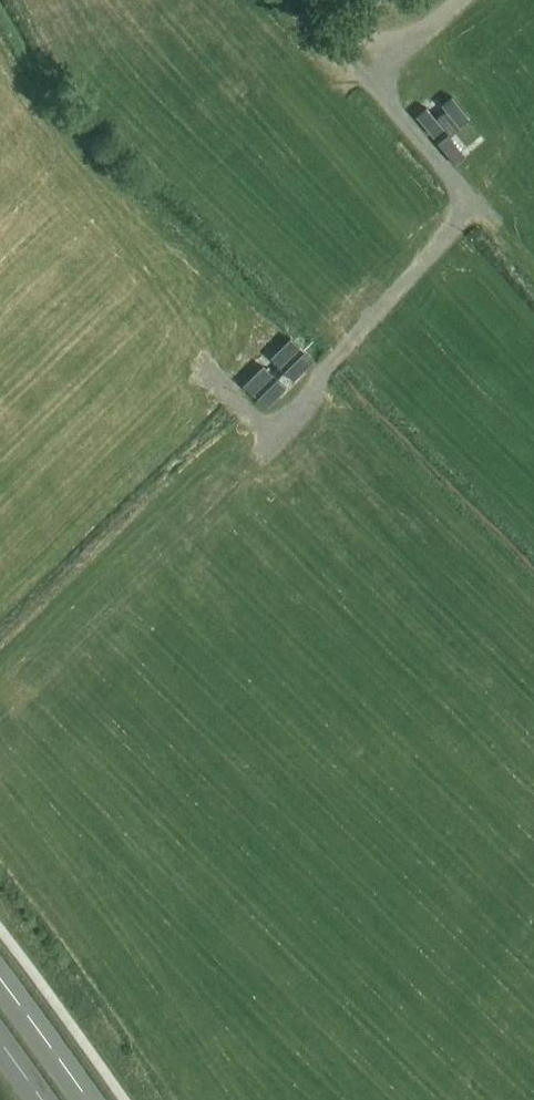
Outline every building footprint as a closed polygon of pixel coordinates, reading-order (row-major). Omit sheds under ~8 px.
[(433,113),(452,133),(462,123),(443,103),(433,113)] [(468,132),(456,139),(468,160),(481,153),(468,132)] [(297,365),(317,346),(307,336),(288,355),(297,365)] [(318,348),(303,367),(313,375),(328,355),(318,348)] [(280,362),(260,383),(272,393),(274,391),(285,401),(302,383),(292,374),(293,373),(280,362)]
